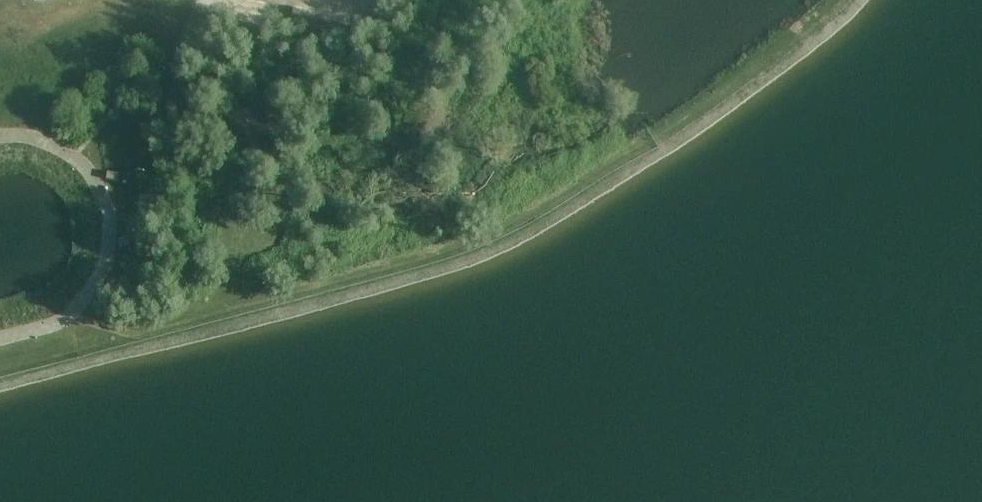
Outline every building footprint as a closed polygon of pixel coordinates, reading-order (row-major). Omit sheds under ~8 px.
[(108,117),(117,119),(119,109),(110,107),(108,117)] [(106,179),(118,182),(119,175),(107,173),(106,179)]
